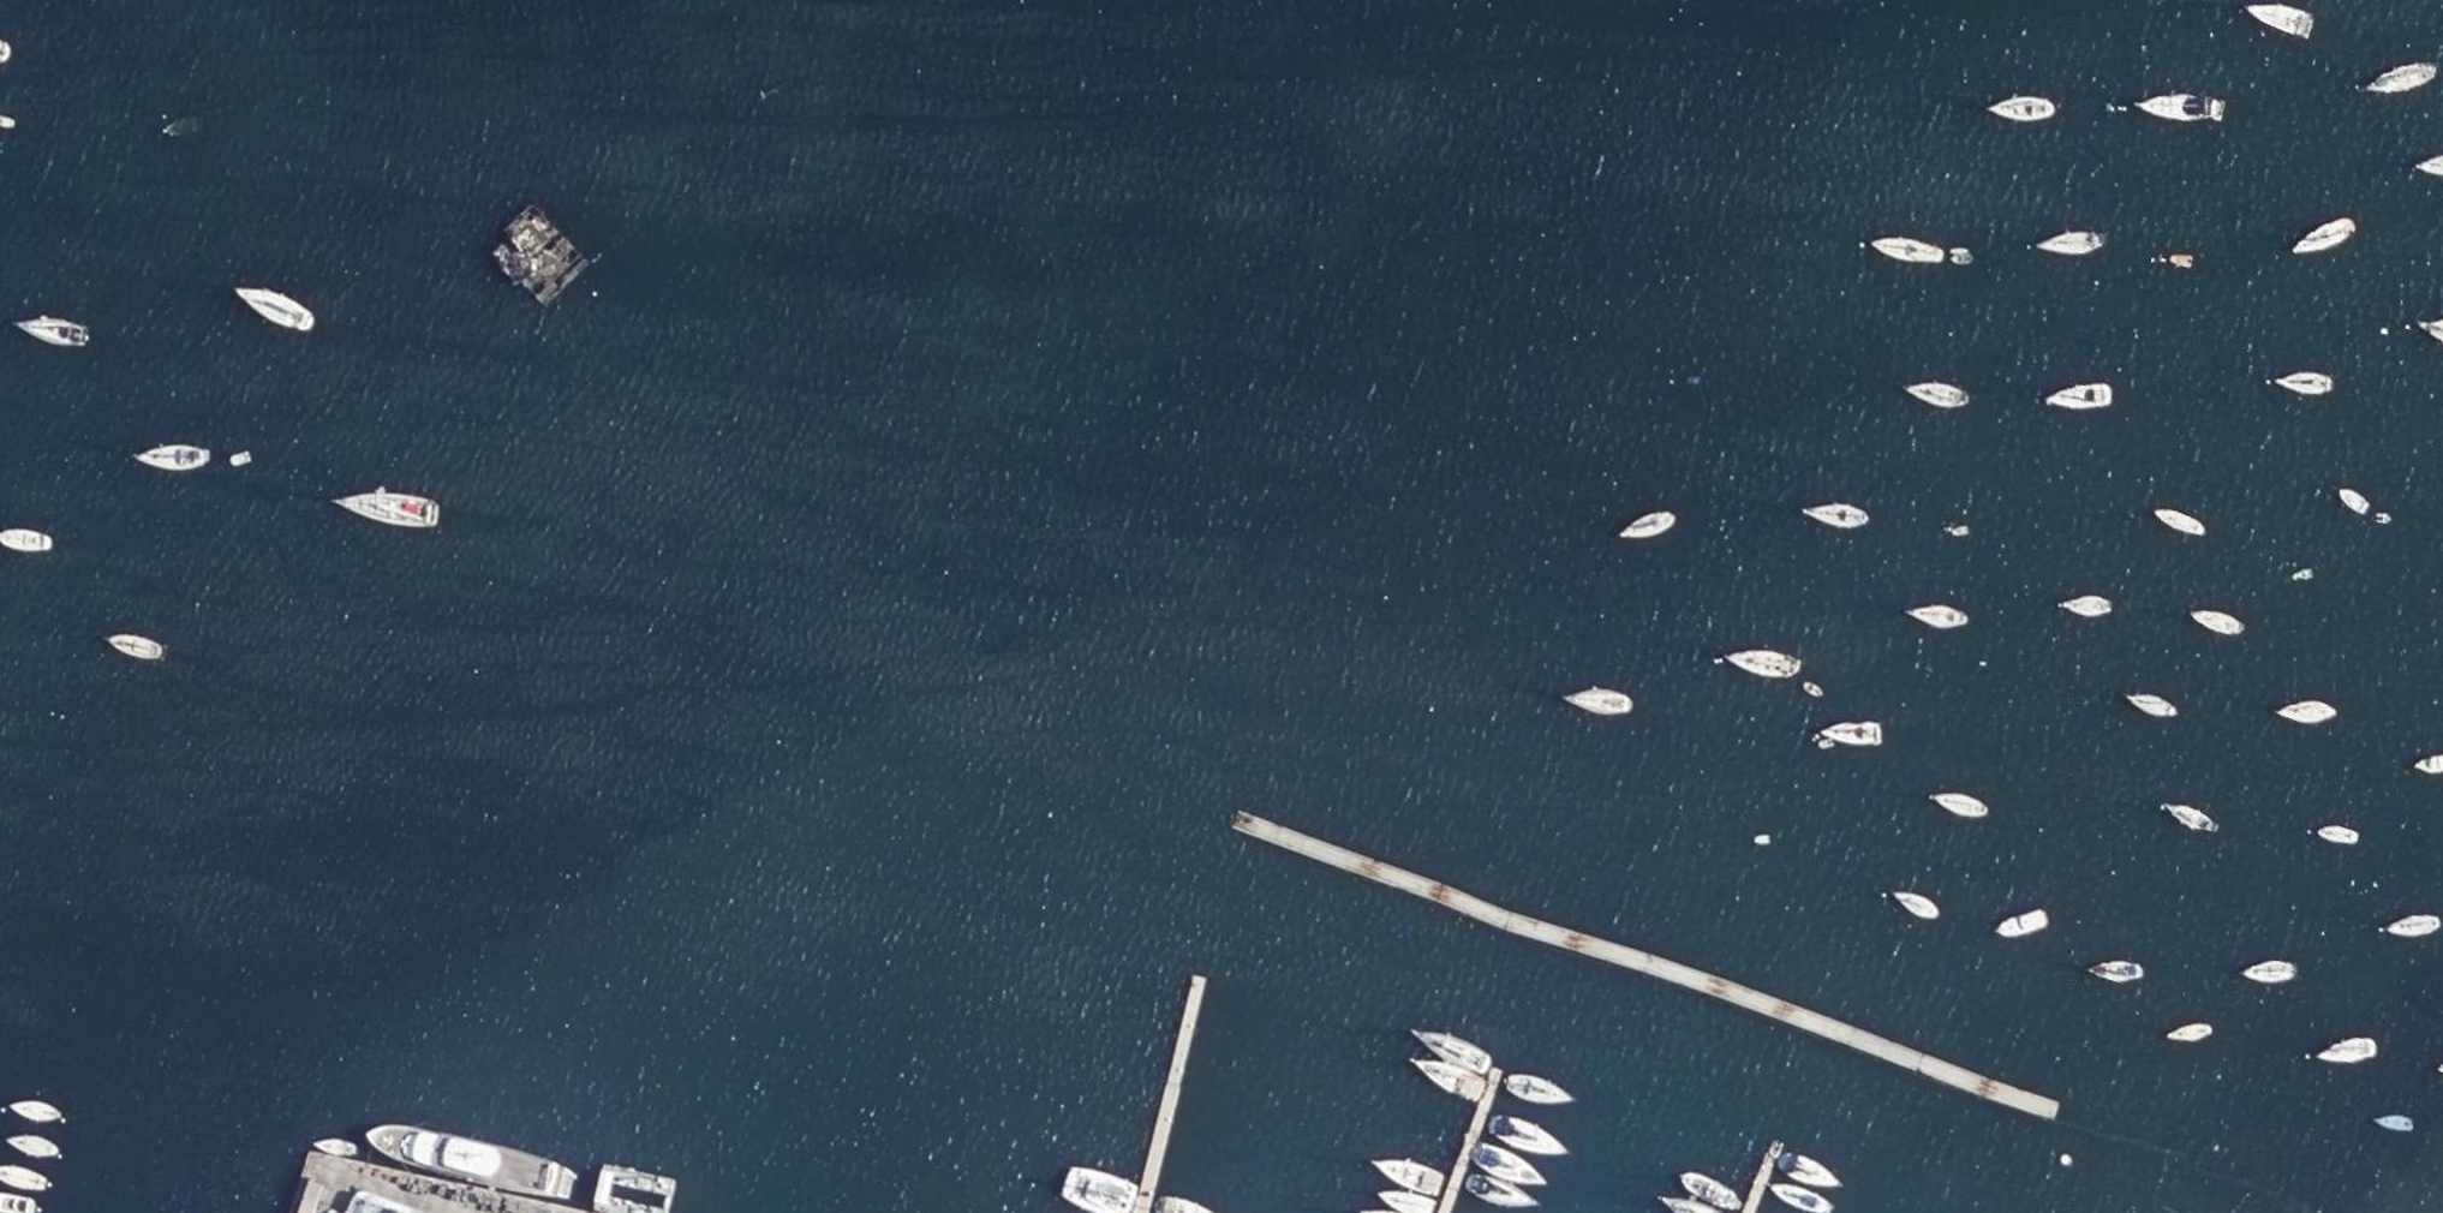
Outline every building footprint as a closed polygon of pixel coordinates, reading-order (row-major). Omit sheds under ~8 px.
[(353,1195),(347,1212),(411,1212),(353,1195)]
